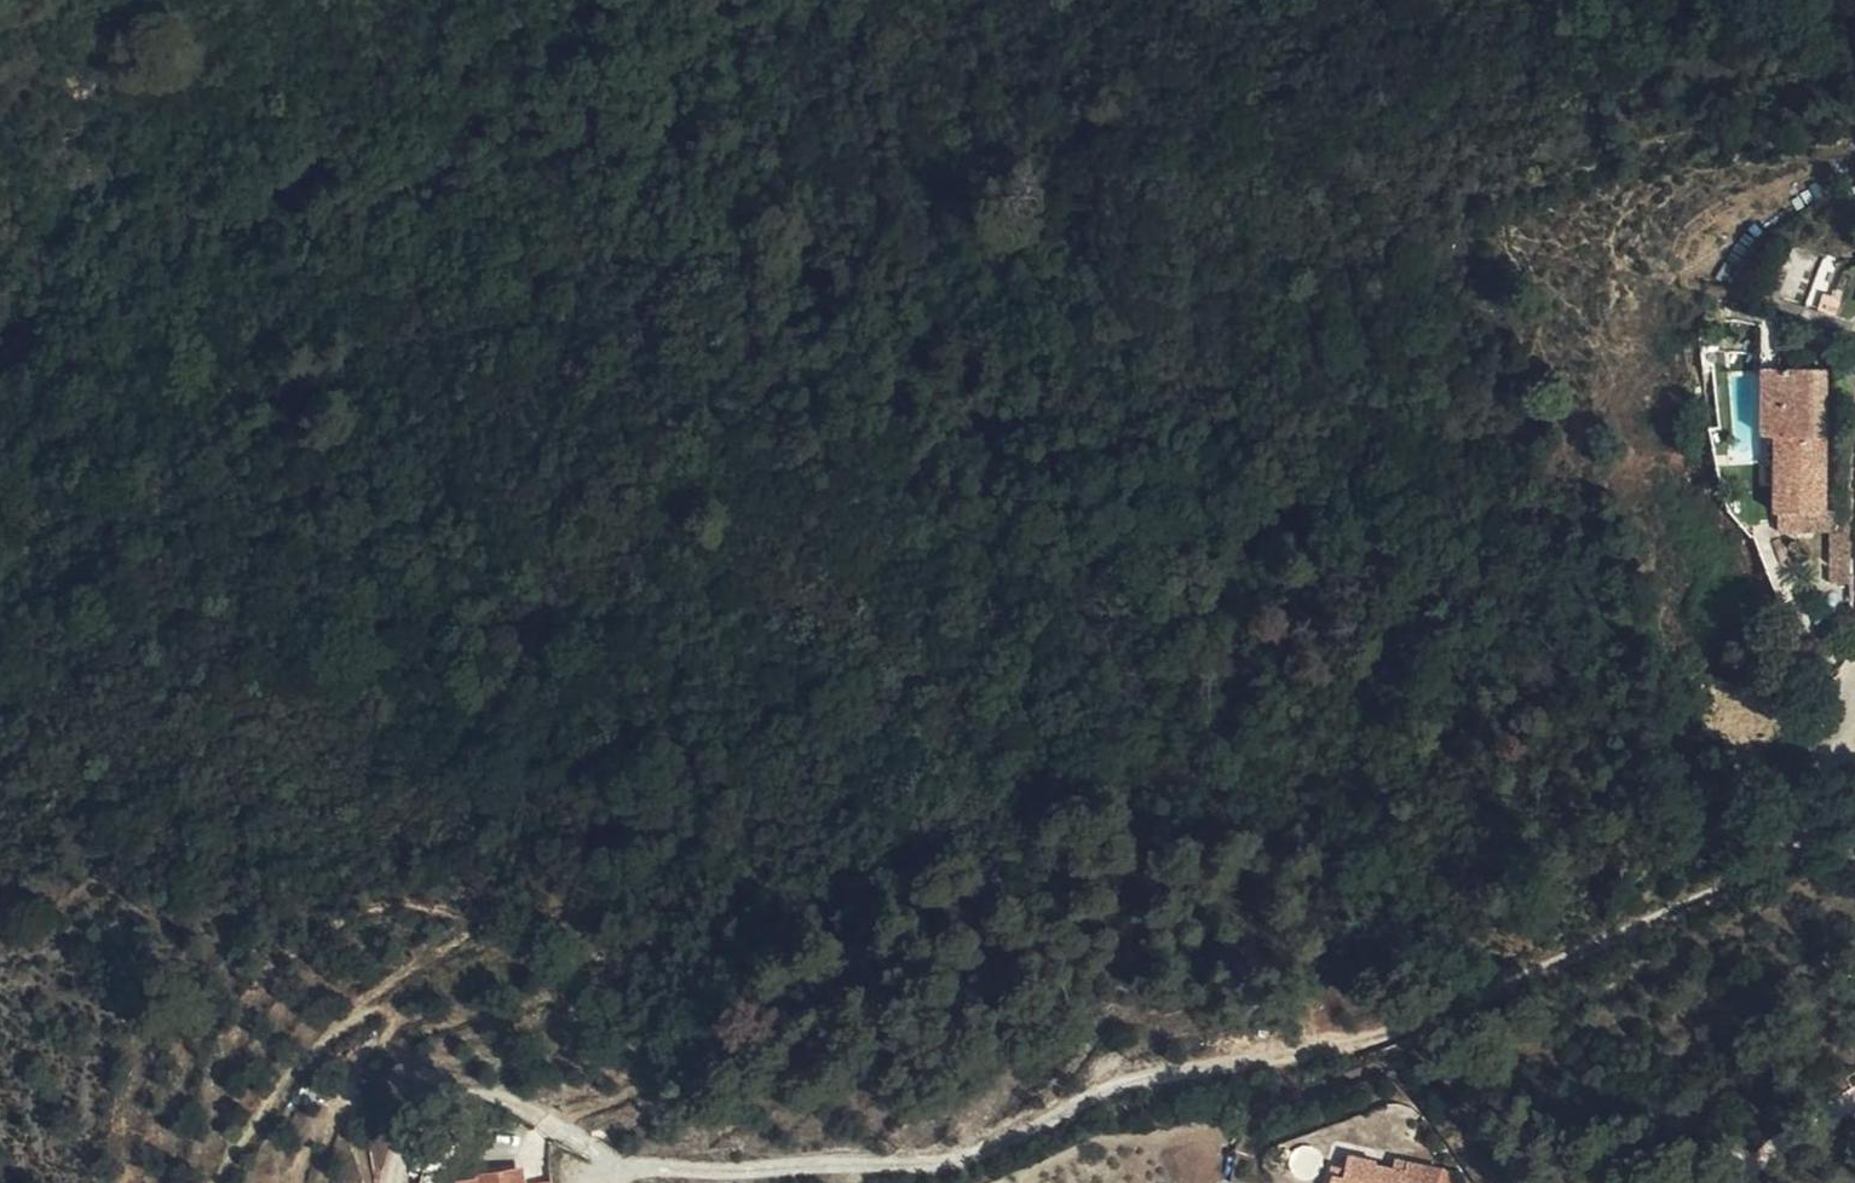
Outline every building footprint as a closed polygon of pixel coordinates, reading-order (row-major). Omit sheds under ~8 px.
[(1852,265),(1837,313),(1854,318),(1854,317),(1854,266),(1852,265)] [(1733,435),(1736,369),(1718,367),(1719,435),(1733,435)] [(1785,369),(1736,369),(1733,435),(1733,511),(1783,512),(1785,369)] [(1307,1151),(1367,1182),(1370,1160),(1335,1156),(1336,1148),(1308,1144),(1307,1151)] [(1367,1182),(1307,1151),(1304,1166),(1292,1164),(1289,1182),(1310,1182),(1311,1182),(1322,1182),(1366,1182),(1367,1182)] [(535,1182),(552,1182),(546,1175),(535,1182)]
